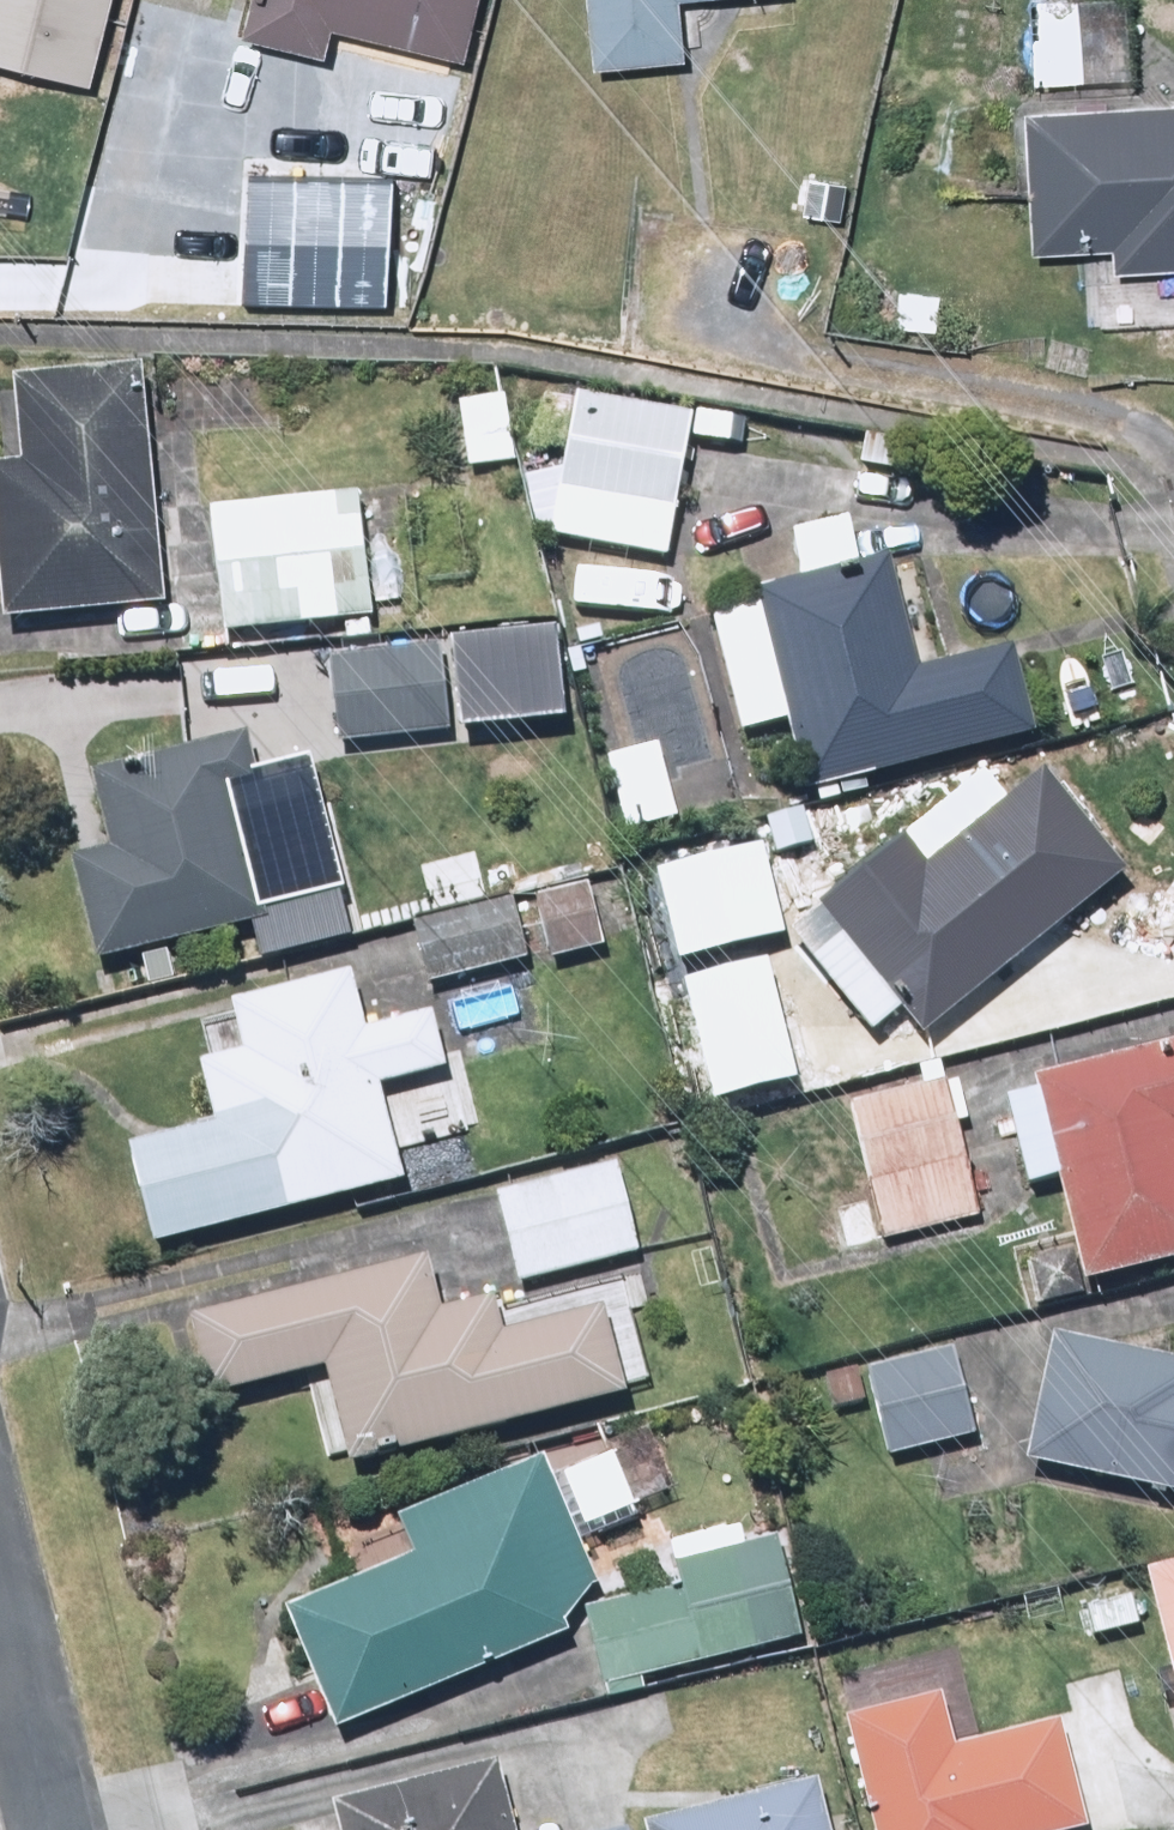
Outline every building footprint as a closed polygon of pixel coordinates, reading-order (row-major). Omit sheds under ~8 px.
[(108,0),(0,0),(0,76),(83,98),(108,0)] [(322,34),(456,64),(470,0),(240,0),(236,15),(227,57),(287,70),(291,53),(316,58),(322,34)] [(585,76),(676,67),(670,9),(754,0),(577,0),(585,76)] [(1023,3),(1027,90),(1127,85),(1122,0),(1071,0),(1023,3)] [(1015,117),(1024,256),(1103,251),(1105,276),(1173,271),(1173,107),(1015,117)] [(209,237),(206,303),(312,307),(314,241),(209,237)] [(138,370),(0,380),(0,393),(5,469),(0,469),(0,619),(155,608),(138,370)] [(683,420),(534,397),(527,448),(562,453),(548,545),(661,563),(683,420)] [(499,398),(449,405),(460,478),(510,470),(499,398)] [(364,629),(352,498),(196,512),(209,644),(364,629)] [(748,600),(750,606),(706,619),(740,741),(784,729),(803,795),(1030,731),(1009,653),(918,679),(885,561),(852,570),(839,523),(787,537),(801,586),(748,600)] [(443,734),(432,643),(321,657),(333,748),(443,734)] [(256,929),(230,798),(254,793),(243,736),(85,767),(103,856),(69,863),(88,962),(256,929)] [(657,743),(600,760),(622,837),(679,821),(657,743)] [(1001,794),(978,767),(809,912),(921,1044),(1123,873),(1033,767),(1001,794)] [(582,885),(524,900),(541,966),(600,951),(582,885)] [(513,904),(402,932),(416,988),(527,960),(513,904)] [(363,1035),(347,978),(187,1022),(214,1123),(117,1149),(145,1254),(400,1185),(375,1092),(435,1076),(419,1020),(363,1035)] [(808,1080),(790,1007),(686,1032),(704,1105),(808,1080)] [(1075,1287),(1173,1265),(1173,1050),(1030,1082),(1033,1096),(998,1103),(1016,1186),(1051,1178),(1075,1287)] [(973,1218),(945,1089),(847,1110),(867,1201),(835,1209),(843,1246),(973,1218)] [(641,1253),(615,1163),(486,1201),(512,1290),(641,1253)] [(434,1306),(421,1256),(182,1316),(204,1403),(319,1374),(344,1470),(617,1401),(594,1310),(486,1337),(476,1295),(434,1306)] [(1041,1341),(1018,1462),(1173,1492),(1173,1366),(1041,1341)] [(956,1349),(817,1380),(825,1418),(865,1409),(877,1463),(976,1442),(956,1349)] [(279,1613),(325,1732),(579,1635),(569,1607),(592,1598),(538,1457),(388,1515),(407,1564),(279,1613)] [(672,1567),(677,1588),(581,1611),(601,1692),(797,1644),(773,1542),(672,1567)] [(1135,1577),(1173,1720),(1173,1567),(1135,1577)] [(1079,1722),(964,1744),(955,1696),(861,1714),(883,1829),(1100,1829),(1079,1722)] [(487,1767),(327,1808),(332,1829),(503,1829),(487,1767)] [(638,1828),(639,1829),(821,1829),(809,1784),(638,1828)]
